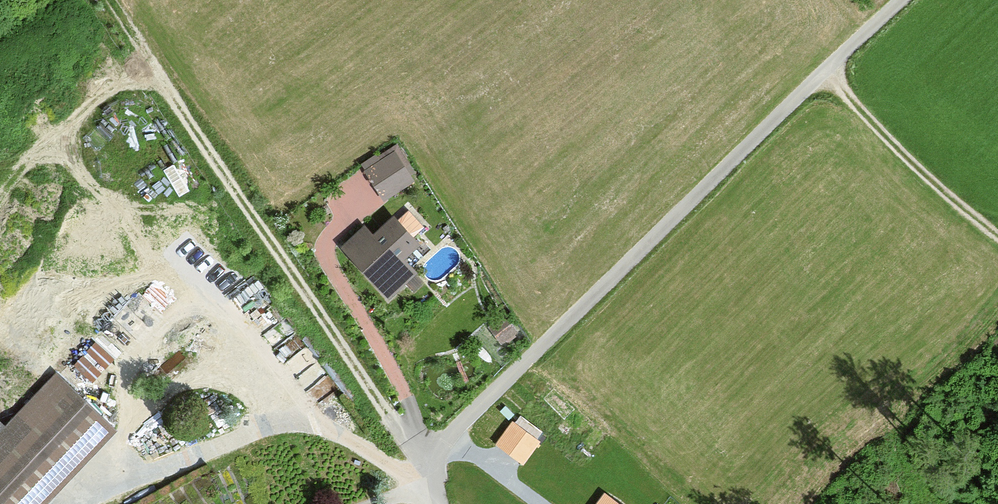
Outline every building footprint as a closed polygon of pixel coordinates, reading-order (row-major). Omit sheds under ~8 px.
[(365,159),(383,193),(418,175),(399,141),(365,159)] [(394,211),(376,227),(368,219),(342,243),(350,252),(375,278),(391,295),(417,271),(401,253),(418,237),(394,211)] [(53,372),(4,425),(0,421),(0,503),(41,503),(113,427),(53,372)] [(514,415),(497,439),(526,459),(543,436),(514,415)]
